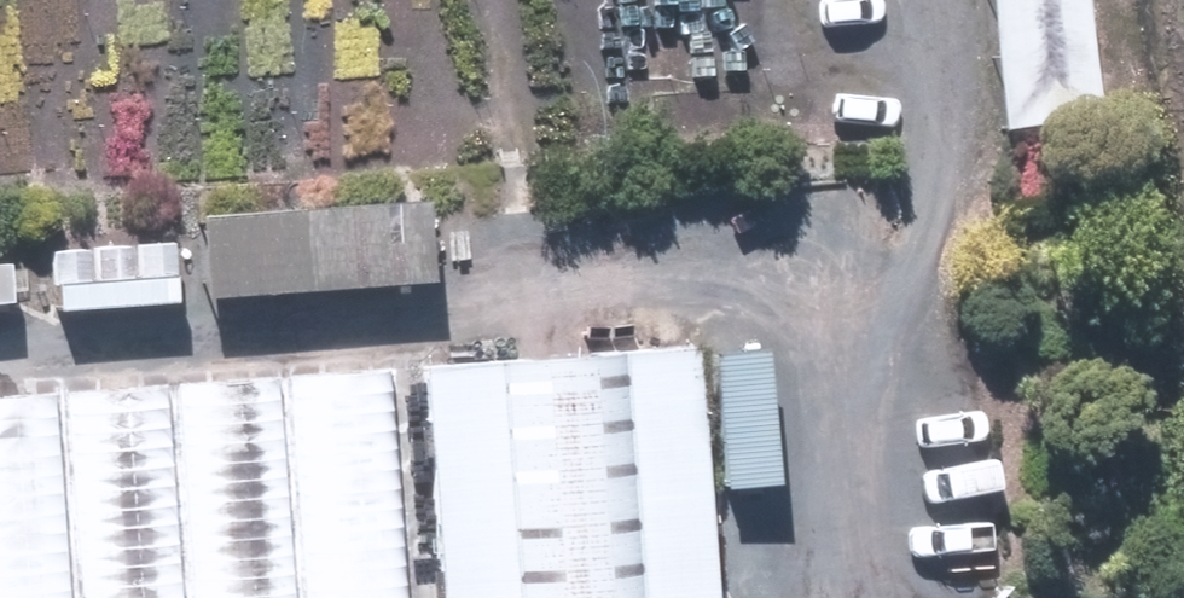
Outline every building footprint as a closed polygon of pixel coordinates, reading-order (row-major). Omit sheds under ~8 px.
[(1069,0),(973,0),(993,136),(1087,124),(1069,0)] [(192,223),(200,305),(423,287),(417,205),(192,223)] [(45,256),(48,315),(166,308),(162,249),(131,250),(134,284),(124,284),(121,252),(87,253),(89,287),(79,287),(77,255),(45,256)] [(428,597),(705,597),(686,351),(411,373),(428,597)] [(307,597),(410,597),(394,369),(292,376),(307,597)] [(191,597),(294,597),(277,382),(175,389),(191,597)] [(77,597),(180,597),(165,389),(63,396),(77,597)] [(54,394),(0,399),(0,597),(69,597),(54,394)]
